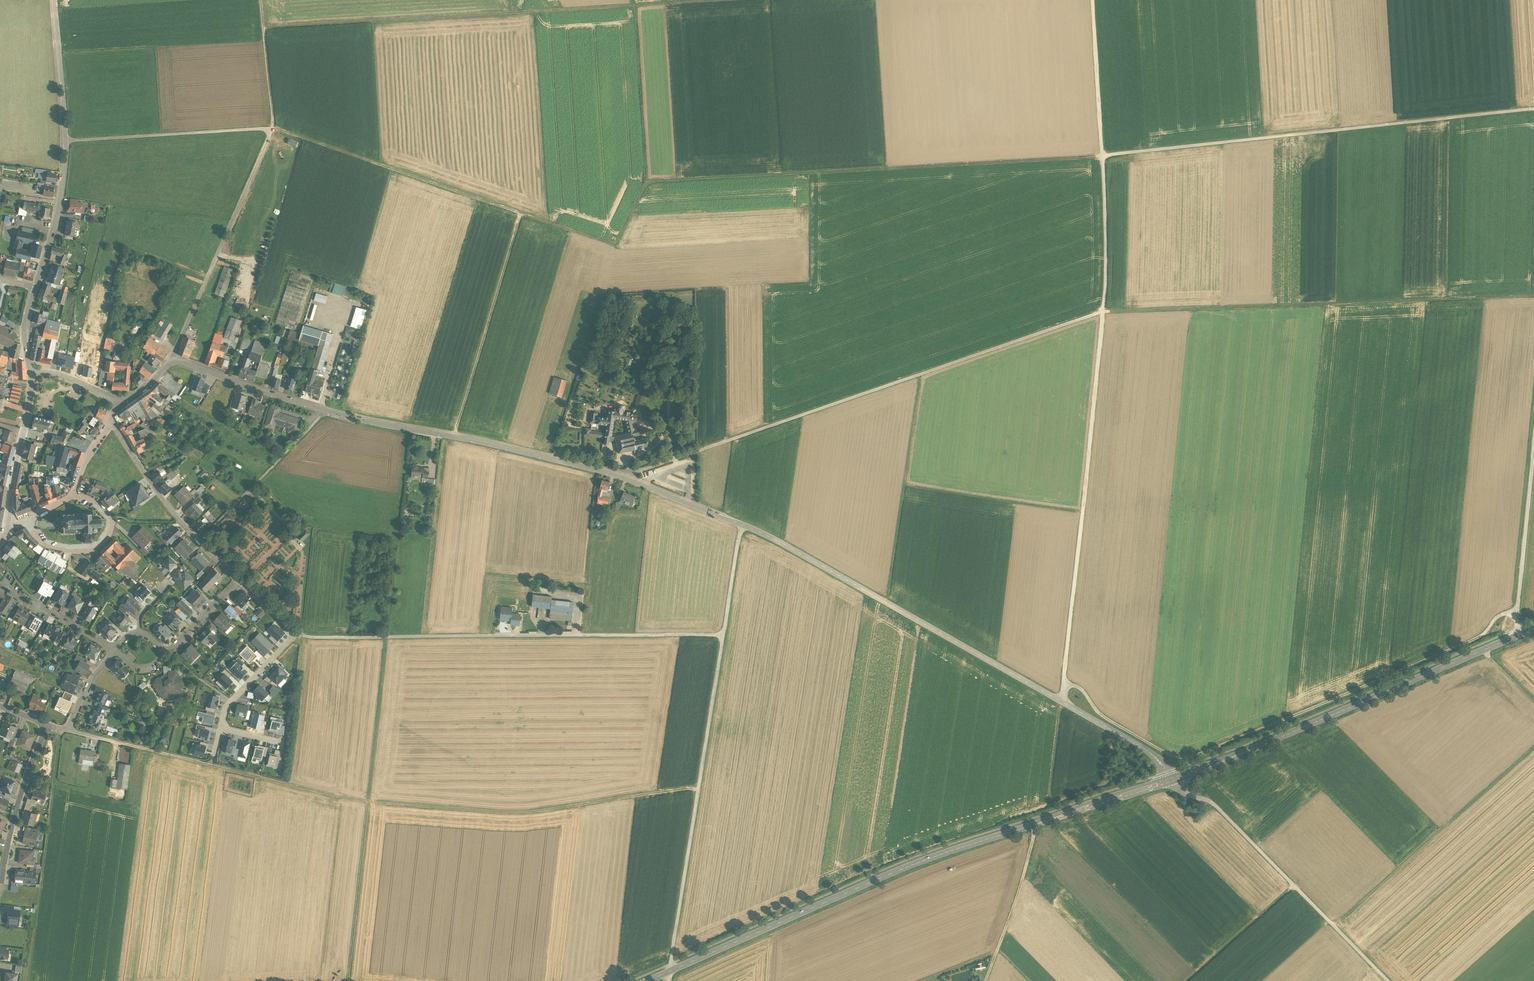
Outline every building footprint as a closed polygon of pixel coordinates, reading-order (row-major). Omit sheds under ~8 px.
[(56,175),(47,173),(46,179),(46,181),(54,182),(56,175)] [(54,188),(44,187),(44,192),(43,195),(52,196),(54,188)] [(70,202),(68,211),(75,212),(76,210),(80,211),(81,203),(77,203),(70,202)] [(41,205),(28,203),(28,204),(27,210),(39,213),(40,207),(41,205)] [(40,207),(39,213),(39,216),(42,217),(42,218),(44,219),(45,217),(48,218),(50,209),(40,207)] [(68,221),(67,221),(66,227),(67,228),(66,230),(65,235),(75,236),(77,223),(76,223),(68,221)] [(33,234),(23,232),(18,231),(16,240),(21,242),(33,244),(34,245),(36,235),(33,234)] [(34,245),(33,244),(31,252),(30,257),(31,257),(39,259),(42,247),(34,245)] [(61,251),(52,248),(50,253),(55,255),(59,256),(60,252),(61,251)] [(31,252),(17,249),(15,257),(30,260),(31,257),(30,257),(31,252)] [(67,254),(64,253),(62,257),(60,256),(57,263),(62,265),(67,254)] [(6,261),(5,267),(3,274),(9,275),(12,263),(6,261)] [(17,264),(12,263),(9,275),(15,277),(16,270),(17,264)] [(63,269),(52,265),(52,266),(51,270),(51,271),(50,274),(49,273),(47,281),(56,284),(58,285),(59,284),(57,284),(58,280),(59,277),(61,278),(63,269)] [(225,267),(215,294),(224,297),(234,270),(225,267)] [(30,273),(24,272),(22,279),(32,281),(34,274),(30,273)] [(51,286),(43,283),(41,288),(49,291),(50,289),(51,286)] [(346,287),(335,283),(332,293),(343,296),(346,287)] [(49,291),(41,288),(38,296),(52,301),(53,298),(52,297),(48,295),(49,291)] [(316,293),(313,300),(325,303),(327,296),(316,293)] [(360,329),(365,309),(355,307),(350,326),(360,329)] [(42,315),(35,313),(33,322),(40,324),(41,322),(43,315),(42,315)] [(276,323),(296,328),(300,315),(297,314),(295,323),(284,320),(283,323),(279,322),(280,318),(277,317),(276,323)] [(2,316),(0,320),(13,327),(15,323),(2,316)] [(241,320),(231,317),(227,329),(237,332),(241,320)] [(59,323),(47,319),(44,329),(57,332),(59,323)] [(172,324),(166,320),(160,330),(166,333),(172,324)] [(333,334),(303,325),(299,340),(319,346),(321,339),(330,342),(333,334)] [(0,326),(0,337),(5,339),(10,331),(6,328),(4,327),(4,328),(0,326)] [(58,333),(44,329),(44,330),(42,337),(56,341),(56,339),(58,333)] [(237,332),(227,329),(224,337),(234,340),(237,332)] [(166,333),(160,330),(157,335),(163,339),(166,333)] [(16,334),(10,331),(5,339),(11,342),(13,343),(16,334)] [(216,333),(209,351),(216,354),(216,355),(221,357),(223,357),(227,348),(224,347),(218,345),(222,335),(216,333)] [(42,337),(35,335),(32,349),(38,350),(39,344),(40,344),(42,337)] [(195,340),(184,336),(180,347),(181,348),(179,354),(188,358),(195,340)] [(0,337),(0,342),(9,347),(9,346),(9,345),(11,342),(5,339),(0,337)] [(284,337),(275,364),(277,365),(278,365),(287,338),(284,337)] [(161,346),(149,338),(144,347),(146,348),(145,350),(149,352),(152,355),(153,355),(154,356),(161,346)] [(330,342),(321,339),(319,346),(318,348),(327,351),(328,351),(330,342)] [(56,341),(52,340),(48,360),(52,361),(55,348),(56,341)] [(21,345),(13,343),(11,342),(9,345),(12,347),(12,348),(10,353),(9,357),(17,359),(21,345)] [(161,346),(154,356),(160,360),(162,362),(170,352),(161,346)] [(227,348),(223,357),(221,357),(220,359),(226,360),(230,349),(227,348)] [(318,348),(312,369),(316,370),(321,372),(321,371),(322,367),(327,351),(318,348)] [(39,349),(36,361),(47,363),(48,360),(48,359),(44,358),(45,350),(39,349)] [(262,355),(250,351),(248,357),(248,358),(249,359),(260,363),(262,355)] [(57,365),(64,367),(67,355),(59,353),(57,365)] [(0,355),(0,374),(3,375),(5,370),(8,361),(9,357),(2,355),(0,355)] [(67,355),(64,367),(72,369),(74,361),(75,357),(67,355)] [(154,356),(153,355),(152,355),(151,358),(149,360),(156,366),(160,360),(154,356)] [(214,358),(208,356),(205,364),(212,366),(215,368),(217,364),(213,363),(214,358)] [(17,359),(9,357),(8,361),(18,364),(18,369),(25,369),(25,362),(17,359)] [(629,368),(632,360),(626,357),(623,366),(629,368)] [(226,360),(220,359),(218,365),(217,364),(215,368),(225,372),(229,361),(226,360)] [(127,363),(106,361),(105,372),(107,373),(114,373),(115,368),(125,370),(127,370),(127,363)] [(157,370),(146,362),(140,372),(143,374),(149,379),(157,370)] [(270,366),(259,363),(257,372),(256,375),(266,379),(270,366)] [(247,366),(243,365),(239,377),(243,378),(246,379),(249,369),(250,369),(246,368),(247,366)] [(82,376),(91,378),(93,368),(84,366),(82,376)] [(25,369),(18,369),(18,373),(17,373),(17,374),(15,373),(14,378),(19,380),(27,380),(26,369),(25,369)] [(257,372),(249,369),(246,379),(254,382),(256,375),(257,372)] [(113,383),(114,373),(107,373),(106,382),(113,383)] [(0,374),(0,394),(10,396),(9,400),(18,402),(22,387),(13,385),(12,389),(6,388),(8,381),(9,377),(3,375),(0,374)] [(282,376),(276,374),(275,376),(275,377),(275,378),(273,378),(270,386),(278,389),(282,376)] [(141,375),(135,380),(139,386),(145,381),(141,375)] [(314,377),(310,375),(307,386),(305,392),(311,393),(312,390),(319,392),(322,382),(321,382),(322,379),(314,377)] [(295,380),(288,377),(285,388),(292,391),(295,380)] [(566,381),(554,377),(549,393),(561,397),(566,381)] [(204,381),(196,378),(196,379),(195,379),(194,381),(195,382),(192,389),(200,392),(203,383),(204,381)] [(124,384),(113,383),(113,390),(128,391),(129,382),(124,381),(124,384)] [(158,382),(155,386),(151,390),(154,393),(159,388),(162,391),(167,394),(169,390),(162,385),(158,382)] [(210,386),(203,383),(200,392),(207,394),(210,386)] [(638,408),(643,388),(640,387),(634,407),(638,408)] [(150,390),(143,394),(148,399),(151,396),(156,399),(158,396),(154,393),(151,390),(150,390)] [(177,395),(169,390),(167,394),(166,395),(174,400),(174,399),(176,402),(179,398),(177,395)] [(143,394),(136,399),(140,406),(141,408),(144,412),(150,409),(144,402),(148,399),(143,394)] [(247,397),(237,394),(234,406),(238,407),(237,409),(241,410),(243,411),(245,405),(247,397)] [(165,397),(163,399),(162,398),(158,396),(156,399),(159,402),(162,402),(162,401),(168,405),(170,402),(169,401),(165,397)] [(136,399),(126,407),(130,412),(137,407),(137,408),(140,406),(136,399)] [(265,406),(258,404),(259,401),(253,399),(251,407),(250,407),(252,408),(250,414),(261,418),(265,406)] [(172,403),(170,402),(168,405),(164,410),(166,411),(171,415),(178,407),(172,403)] [(161,408),(157,405),(154,407),(150,409),(144,412),(146,416),(152,413),(154,417),(162,413),(166,411),(164,410),(161,408)] [(280,408),(272,405),(270,412),(278,415),(278,413),(280,408)] [(130,412),(126,407),(118,413),(125,420),(132,415),(130,412)] [(106,413),(99,409),(96,415),(103,419),(106,413)] [(605,438),(605,440),(609,441),(609,440),(610,436),(612,436),(614,418),(626,420),(634,421),(634,420),(637,420),(638,415),(630,414),(630,412),(615,410),(614,411),(608,410),(607,417),(605,417),(605,418),(598,417),(597,424),(607,425),(606,433),(605,438)] [(138,416),(134,418),(136,422),(140,425),(145,429),(146,429),(147,426),(145,425),(143,423),(149,420),(146,416),(144,412),(138,416)] [(278,415),(270,412),(266,426),(274,428),(275,423),(278,415)] [(278,413),(278,415),(275,423),(295,429),(294,433),(297,434),(301,422),(293,420),(294,418),(278,413)] [(94,418),(88,414),(84,419),(89,423),(87,426),(89,428),(91,424),(95,419),(94,418)] [(50,421),(34,417),(33,422),(32,423),(33,424),(31,429),(37,430),(37,432),(40,433),(40,431),(47,433),(48,428),(50,427),(49,425),(50,421)] [(171,424),(159,418),(157,423),(169,429),(171,424)] [(101,423),(96,420),(93,425),(95,427),(99,430),(103,424),(101,423)] [(634,421),(626,420),(629,433),(632,433),(632,432),(636,431),(636,430),(634,421)] [(82,422),(75,430),(80,434),(87,426),(82,422)] [(128,428),(126,429),(126,428),(123,424),(120,427),(122,431),(127,436),(131,435),(128,431),(130,430),(128,428)] [(95,427),(92,431),(91,433),(95,436),(99,430),(95,427)] [(591,429),(585,428),(584,435),(605,438),(606,433),(591,431),(591,429)] [(14,433),(5,430),(5,431),(3,437),(2,441),(4,441),(11,443),(13,439),(12,439),(14,433)] [(70,434),(64,431),(62,438),(61,442),(65,443),(66,440),(70,434)] [(636,431),(632,432),(632,433),(629,433),(616,436),(615,436),(616,441),(616,443),(615,443),(615,444),(615,445),(615,446),(616,447),(617,447),(619,454),(636,450),(634,441),(636,440),(635,436),(639,435),(638,432),(636,433),(636,431)] [(62,438),(55,436),(52,436),(50,443),(59,445),(60,445),(61,442),(62,438)] [(636,440),(634,441),(636,450),(648,447),(650,445),(650,444),(655,443),(654,439),(649,440),(648,439),(646,438),(636,440)] [(144,440),(136,443),(134,440),(130,441),(136,454),(142,452),(144,451),(142,447),(146,444),(144,440)] [(33,445),(26,443),(25,447),(24,450),(34,453),(35,446),(36,445),(33,445)] [(10,446),(2,444),(1,451),(6,452),(6,453),(4,459),(3,459),(2,464),(10,466),(13,455),(15,448),(10,446)] [(65,464),(66,461),(67,458),(69,453),(70,448),(66,447),(63,446),(60,445),(59,445),(55,458),(54,461),(53,466),(60,467),(64,468),(65,464)] [(34,453),(24,450),(23,453),(23,454),(22,457),(29,459),(32,460),(32,459),(34,453)] [(84,453),(78,451),(77,455),(74,465),(79,466),(84,453)] [(55,458),(47,457),(46,465),(53,466),(54,461),(55,458)] [(19,463),(16,472),(15,483),(14,490),(13,496),(13,499),(18,499),(18,487),(22,464),(19,463)] [(0,464),(0,470),(4,470),(3,474),(7,475),(10,466),(6,465),(5,466),(0,464)] [(74,465),(70,464),(69,468),(68,471),(73,472),(71,476),(76,477),(79,467),(74,465)] [(424,468),(412,467),(411,476),(414,476),(422,477),(423,477),(423,471),(424,468)] [(159,471),(158,471),(151,476),(156,483),(163,478),(162,476),(159,471)] [(173,471),(167,475),(170,478),(172,480),(177,475),(173,471)] [(208,474),(204,471),(198,476),(204,482),(207,480),(205,477),(208,474)] [(76,477),(71,476),(71,477),(70,479),(65,478),(64,481),(64,483),(73,485),(76,477)] [(58,486),(57,486),(55,477),(52,477),(52,484),(55,494),(57,500),(61,498),(58,486)] [(63,484),(60,483),(61,480),(64,481),(65,478),(59,477),(55,477),(57,486),(58,486),(61,498),(66,495),(70,490),(63,484)] [(38,478),(29,479),(29,483),(32,493),(37,492),(37,490),(36,488),(36,485),(38,485),(38,478)] [(609,482),(602,480),(600,488),(603,489),(607,490),(609,482)] [(106,485),(97,481),(95,486),(95,487),(104,490),(107,485),(106,485)] [(165,483),(158,488),(164,495),(171,490),(165,483)] [(85,494),(88,495),(91,496),(93,493),(95,487),(95,486),(93,486),(92,485),(90,484),(85,494)] [(141,484),(135,488),(135,487),(135,488),(134,488),(133,488),(133,489),(131,490),(127,493),(136,505),(136,506),(139,503),(142,502),(143,501),(144,501),(149,497),(141,484)] [(112,492),(107,485),(104,490),(108,495),(112,492)] [(52,495),(48,486),(44,488),(44,489),(45,492),(46,493),(45,494),(46,498),(48,503),(57,500),(55,494),(52,495)] [(192,495),(185,487),(175,495),(184,505),(193,497),(193,496),(192,495)] [(197,491),(192,495),(193,496),(193,497),(195,499),(199,496),(200,495),(197,491)] [(39,497),(37,492),(32,493),(33,497),(34,501),(36,508),(48,503),(46,498),(43,499),(40,500),(39,497)] [(108,495),(105,498),(102,496),(100,500),(101,501),(107,508),(111,505),(118,499),(112,492),(108,495)] [(634,497),(630,495),(623,492),(620,501),(621,502),(631,506),(633,501),(633,500),(635,497),(634,497)] [(195,499),(193,502),(195,504),(195,503),(197,505),(203,500),(199,496),(195,499)] [(601,496),(598,496),(597,503),(607,506),(609,498),(606,497),(601,496)] [(118,499),(111,505),(113,507),(120,502),(118,499)] [(34,501),(25,505),(27,512),(36,508),(34,501)] [(195,504),(186,512),(187,511),(190,514),(189,515),(189,516),(190,515),(194,520),(203,511),(197,505),(195,503),(195,504)] [(18,507),(13,509),(17,516),(22,514),(27,512),(25,505),(22,506),(18,507)] [(89,514),(83,514),(83,513),(82,513),(82,514),(82,515),(78,515),(78,514),(77,514),(77,515),(73,515),(73,514),(72,514),(72,515),(68,515),(68,514),(68,515),(64,516),(64,515),(63,515),(63,516),(61,516),(61,517),(63,517),(63,521),(62,521),(62,520),(61,520),(61,522),(60,522),(60,523),(61,523),(61,527),(60,527),(60,528),(61,528),(61,530),(63,530),(63,529),(63,533),(62,533),(62,534),(63,533),(63,534),(64,534),(64,535),(64,534),(68,533),(68,535),(69,535),(69,533),(73,533),(73,535),(74,534),(74,533),(78,533),(78,534),(79,534),(79,533),(83,533),(84,533),(84,534),(83,534),(83,543),(92,543),(92,534),(91,534),(91,533),(92,533),(93,533),(93,534),(94,534),(94,533),(96,533),(97,533),(96,532),(97,530),(97,529),(96,529),(96,528),(100,528),(101,529),(102,528),(101,527),(103,525),(104,526),(104,525),(103,524),(103,522),(104,521),(103,521),(102,521),(101,520),(101,519),(100,518),(100,519),(96,519),(96,518),(97,518),(97,517),(96,517),(96,515),(95,514),(95,515),(93,514),(93,513),(92,513),(92,514),(91,514),(90,514),(90,513),(89,513),(89,514)] [(205,518),(202,521),(195,527),(201,532),(207,526),(205,525),(208,522),(205,518)] [(176,527),(170,532),(170,533),(166,537),(171,542),(176,538),(181,533),(176,527)] [(31,536),(26,528),(16,534),(19,537),(21,539),(24,537),(26,539),(27,538),(32,543),(36,547),(36,546),(39,543),(33,538),(31,536)] [(144,528),(138,534),(137,533),(132,538),(137,542),(138,541),(143,547),(153,537),(144,528)] [(303,541),(310,533),(305,529),(298,537),(303,541)] [(123,548),(114,539),(104,549),(108,553),(113,548),(121,556),(122,554),(126,554),(135,564),(141,558),(127,544),(123,548)] [(188,544),(184,540),(176,548),(184,556),(185,558),(187,556),(193,550),(187,544),(188,544)] [(9,542),(2,550),(9,555),(11,557),(18,549),(9,542)] [(36,547),(32,543),(30,546),(35,551),(41,555),(63,568),(66,562),(46,550),(43,550),(38,546),(36,546),(36,547)] [(108,553),(104,549),(100,553),(103,555),(111,564),(112,565),(116,561),(108,553)] [(2,550),(0,553),(0,556),(5,560),(9,555),(2,550)] [(135,564),(126,554),(122,554),(116,561),(112,565),(118,570),(119,568),(125,574),(131,568),(135,564)] [(208,564),(198,554),(192,560),(197,565),(196,565),(201,570),(202,570),(208,564)] [(66,570),(41,555),(38,561),(63,575),(66,570)] [(111,564),(103,555),(95,563),(99,567),(100,566),(103,569),(106,566),(107,568),(111,564)] [(170,570),(176,563),(169,557),(163,564),(170,570)] [(92,566),(86,562),(79,572),(83,576),(86,571),(94,577),(94,578),(97,580),(100,575),(91,568),(92,566)] [(133,579),(139,572),(136,570),(138,566),(135,564),(131,568),(125,574),(133,579)] [(214,569),(207,576),(215,583),(221,576),(214,569)] [(186,573),(183,576),(180,574),(176,578),(177,580),(176,581),(184,589),(193,580),(186,573)] [(215,583),(207,576),(199,585),(206,592),(215,583)] [(52,586),(44,582),(38,592),(46,596),(47,595),(50,589),(52,586)] [(137,595),(141,600),(144,597),(145,598),(148,595),(147,594),(150,591),(143,584),(140,587),(136,590),(137,590),(134,593),(137,595)] [(63,591),(59,588),(52,600),(59,603),(61,601),(63,603),(64,601),(68,594),(68,592),(65,590),(63,591)] [(200,595),(196,591),(193,595),(202,604),(205,600),(200,595)] [(242,594),(248,600),(250,597),(244,591),(242,594)] [(242,607),(248,601),(248,600),(242,594),(241,594),(235,600),(242,607)] [(551,597),(533,594),(531,606),(550,609),(551,600),(552,597),(551,596),(551,597)] [(0,604),(0,610),(1,610),(0,611),(3,612),(4,611),(8,613),(15,603),(11,600),(12,599),(10,597),(9,597),(6,595),(0,604)] [(143,602),(141,600),(137,595),(134,598),(141,604),(143,602)] [(202,604),(193,595),(189,599),(193,603),(198,608),(202,604)] [(75,598),(74,597),(72,600),(68,608),(77,613),(83,602),(75,598)] [(139,606),(130,598),(129,598),(128,597),(124,601),(126,603),(123,605),(127,609),(132,613),(139,606)] [(92,602),(87,600),(84,607),(86,608),(88,606),(89,607),(92,602)] [(193,611),(181,600),(177,604),(183,610),(188,615),(193,611)] [(551,600),(550,609),(573,611),(574,602),(551,600)] [(61,601),(59,603),(57,607),(63,610),(67,603),(64,601),(63,603),(61,601)] [(234,608),(230,605),(224,611),(230,617),(231,616),(232,616),(235,618),(238,614),(239,615),(240,615),(233,609),(234,608)] [(89,607),(88,606),(86,608),(82,617),(85,619),(86,618),(90,620),(91,618),(93,614),(95,611),(92,609),(92,608),(89,607)] [(242,612),(236,606),(234,608),(233,609),(240,615),(242,612)] [(15,614),(13,618),(13,619),(18,621),(24,610),(19,608),(15,614)] [(512,609),(501,608),(500,620),(511,621),(510,624),(516,625),(516,619),(520,619),(521,614),(512,614),(512,609)] [(264,612),(260,609),(256,613),(259,617),(264,612)] [(573,611),(550,609),(549,619),(568,621),(568,626),(571,626),(573,611)] [(24,610),(18,621),(23,624),(26,620),(30,613),(24,610)] [(177,614),(173,610),(170,613),(172,614),(177,619),(180,616),(177,614)] [(123,614),(122,613),(121,614),(114,621),(118,624),(118,626),(119,627),(121,627),(122,627),(125,623),(126,623),(125,622),(128,618),(123,614)] [(177,619),(172,614),(168,619),(170,620),(167,623),(168,623),(168,624),(170,625),(173,628),(174,628),(176,628),(176,625),(180,622),(177,619)] [(226,621),(220,615),(220,616),(219,617),(218,618),(217,618),(214,621),(225,632),(228,629),(231,626),(226,621)] [(32,631),(36,633),(43,621),(35,617),(33,620),(29,627),(28,628),(33,630),(32,631)] [(53,626),(49,623),(48,624),(44,632),(43,633),(44,634),(51,637),(57,627),(54,625),(53,626)] [(106,623),(103,627),(104,628),(101,631),(106,635),(106,636),(108,638),(109,637),(111,636),(111,635),(114,631),(114,632),(116,630),(111,626),(110,625),(109,626),(106,623)] [(211,623),(206,628),(207,629),(211,632),(213,630),(215,631),(217,629),(211,623)] [(172,631),(166,625),(163,628),(170,634),(172,631)] [(163,628),(161,626),(160,626),(158,628),(158,630),(155,633),(163,641),(170,634),(163,628)] [(284,633),(277,626),(270,633),(272,635),(278,640),(284,633)] [(51,637),(50,639),(54,641),(55,640),(59,642),(60,639),(61,638),(63,633),(64,632),(59,629),(57,627),(51,637)] [(211,632),(207,629),(199,637),(200,639),(200,640),(203,643),(204,643),(206,644),(209,640),(212,643),(214,641),(216,641),(218,640),(218,638),(214,635),(215,633),(215,632),(215,631),(213,630),(211,632)] [(261,635),(253,643),(259,649),(261,647),(266,652),(272,646),(261,635)] [(278,641),(278,640),(272,635),(269,638),(275,644),(278,641)] [(70,638),(68,637),(67,638),(63,646),(71,650),(76,641),(73,640),(74,639),(70,637),(70,638)] [(98,649),(90,645),(88,644),(85,644),(85,646),(85,648),(86,648),(84,652),(85,654),(88,656),(91,655),(91,657),(95,659),(99,652),(98,649)] [(255,653),(247,645),(239,654),(250,664),(254,659),(256,660),(257,659),(256,658),(258,656),(255,653)] [(200,653),(194,647),(192,650),(197,656),(200,653)] [(259,649),(258,650),(264,656),(267,653),(266,652),(261,647),(259,649)] [(190,648),(187,650),(182,655),(190,663),(197,656),(192,650),(190,648)] [(263,657),(257,651),(255,653),(258,656),(256,658),(257,659),(259,661),(263,657)] [(82,662),(80,661),(79,662),(75,669),(84,675),(89,666),(82,662)] [(125,667),(118,661),(111,669),(120,676),(123,676),(128,669),(125,667)] [(230,669),(241,679),(248,672),(237,661),(230,669)] [(272,681),(277,686),(284,679),(285,680),(288,677),(287,676),(288,674),(278,665),(267,676),(272,681)] [(224,674),(229,678),(232,675),(226,669),(221,673),(223,675),(224,674)] [(15,670),(9,684),(10,687),(28,695),(35,679),(15,670)] [(175,671),(169,671),(169,672),(164,675),(159,678),(158,677),(157,680),(156,679),(154,683),(155,684),(154,685),(161,697),(163,697),(163,698),(177,697),(177,696),(179,696),(182,690),(181,689),(183,684),(183,683),(183,682),(177,672),(176,672),(175,671)] [(71,676),(68,674),(65,681),(76,685),(78,679),(71,676)] [(229,678),(224,674),(223,675),(218,680),(223,686),(227,689),(233,682),(229,678)] [(76,685),(65,681),(62,687),(66,688),(73,691),(76,685)] [(260,684),(252,692),(261,701),(269,693),(260,684)] [(276,695),(279,690),(273,685),(269,691),(271,693),(269,695),(273,697),(275,695),(276,695)] [(72,695),(72,694),(64,691),(62,698),(70,701),(72,695)] [(110,696),(102,692),(99,691),(98,693),(97,697),(96,701),(104,705),(107,699),(108,700),(110,699),(111,698),(110,696)] [(219,697),(209,695),(206,706),(215,708),(216,708),(217,705),(218,701),(219,697)] [(36,699),(32,697),(31,698),(30,698),(29,701),(30,702),(29,703),(31,704),(29,708),(32,709),(33,709),(41,712),(44,705),(39,703),(41,699),(36,697),(36,699)] [(71,702),(60,697),(56,705),(59,707),(67,711),(71,702)] [(249,707),(238,705),(236,713),(239,714),(239,715),(243,716),(243,715),(247,716),(248,710),(249,707)] [(109,709),(99,706),(97,712),(96,712),(102,714),(103,711),(108,712),(109,709)] [(102,714),(96,712),(97,712),(94,711),(89,723),(95,726),(95,727),(98,728),(100,727),(101,724),(100,722),(103,715),(106,716),(108,712),(103,711),(102,714)] [(214,719),(214,716),(211,715),(211,714),(207,713),(198,711),(197,716),(203,717),(202,722),(213,725),(214,719)] [(259,714),(254,712),(252,718),(253,718),(251,727),(261,729),(262,728),(264,721),(265,716),(259,715),(259,714)] [(282,725),(283,719),(271,717),(270,720),(271,720),(269,730),(276,732),(277,728),(280,728),(281,725),(282,725)] [(4,723),(0,732),(0,734),(11,738),(12,736),(15,728),(4,723)] [(276,732),(276,733),(284,735),(285,726),(282,725),(281,725),(280,728),(277,728),(276,732)] [(209,737),(210,732),(205,730),(200,729),(198,738),(209,740),(210,737),(209,737)] [(29,735),(21,732),(19,739),(17,745),(18,746),(29,750),(35,736),(30,734),(29,735)] [(12,736),(11,738),(8,746),(12,747),(16,737),(12,736)] [(233,746),(234,740),(225,738),(222,750),(231,752),(233,746)] [(240,750),(238,756),(246,758),(250,743),(242,741),(240,750)] [(200,745),(196,744),(195,749),(193,755),(204,757),(206,748),(206,746),(200,745)] [(262,747),(255,746),(252,759),(261,761),(263,756),(263,752),(261,752),(262,747)] [(94,752),(80,750),(79,759),(93,761),(94,756),(94,752)] [(282,751),(275,750),(274,754),(280,756),(279,760),(281,760),(282,751)] [(274,754),(269,753),(267,766),(273,767),(273,766),(276,767),(277,767),(279,760),(280,756),(274,754)] [(12,760),(10,759),(10,760),(7,769),(18,773),(22,764),(12,760)] [(130,765),(119,763),(116,788),(127,790),(130,765)] [(2,777),(0,781),(0,783),(1,783),(0,785),(0,787),(2,788),(1,791),(6,792),(10,794),(10,793),(15,782),(2,777)] [(45,794),(34,790),(31,799),(31,800),(36,802),(36,800),(37,800),(37,801),(38,801),(43,802),(45,794)] [(5,811),(9,801),(0,798),(0,809),(5,811)] [(30,813),(25,811),(25,812),(22,822),(33,826),(37,815),(30,813)] [(29,831),(25,830),(25,831),(22,843),(29,845),(29,843),(33,844),(34,838),(36,838),(37,833),(29,831)] [(33,852),(20,850),(18,863),(26,864),(34,864),(35,859),(32,858),(33,852)] [(24,869),(21,869),(21,871),(16,871),(15,881),(18,882),(27,883),(28,873),(28,872),(24,871),(24,869)] [(32,871),(30,871),(30,873),(28,873),(27,883),(31,883),(31,882),(31,881),(34,882),(35,873),(32,872),(32,871)] [(1,908),(1,914),(8,915),(8,909),(13,910),(13,906),(5,905),(4,908),(1,908)] [(13,910),(8,909),(8,915),(7,916),(8,916),(7,924),(18,926),(20,911),(13,910)] [(0,949),(0,957),(1,957),(1,958),(5,959),(5,958),(8,958),(9,950),(0,949)] [(6,972),(4,980),(16,980),(17,974),(6,972)]
